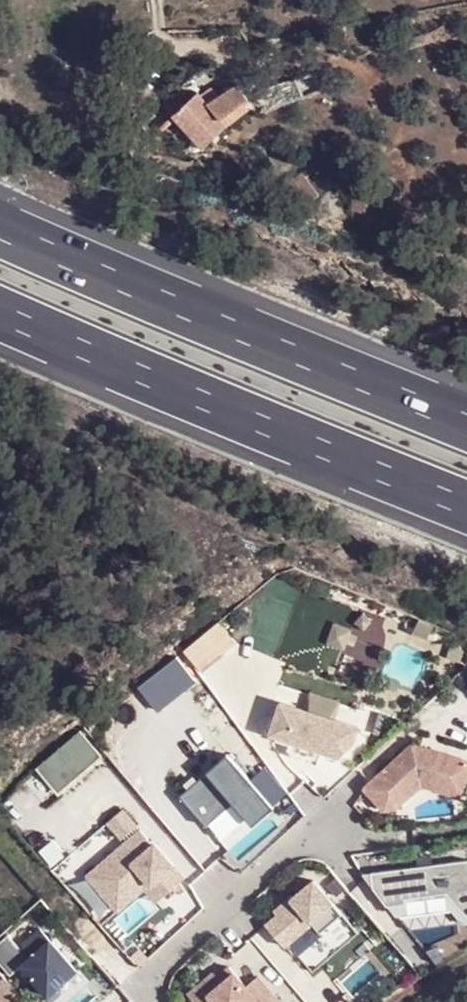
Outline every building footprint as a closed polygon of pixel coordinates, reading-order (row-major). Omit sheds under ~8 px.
[(192,90),(166,113),(197,151),(224,127),(218,120),(245,98),(230,81),(203,104),(192,90)] [(199,671),(225,651),(207,627),(181,648),(199,671)] [(276,692),(265,729),(348,754),(359,717),(276,692)] [(81,731),(37,760),(56,787),(100,758),(81,731)] [(412,748),(363,791),(383,813),(394,811),(420,788),(458,802),(463,797),(466,786),(466,767),(412,748)] [(225,846),(276,802),(229,749),(178,793),(225,846)] [(137,827),(84,872),(111,903),(143,875),(160,894),(182,875),(152,840),(150,842),(137,827)] [(375,868),(377,883),(390,901),(410,898),(409,893),(451,886),(466,907),(466,854),(375,868)] [(143,875),(111,903),(116,909),(142,885),(154,900),(160,894),(143,875)] [(339,913),(310,880),(289,899),(290,901),(263,925),(282,947),(309,923),(317,932),(339,913)] [(409,893),(410,898),(413,923),(466,915),(466,907),(451,886),(409,893)] [(294,953),(310,972),(356,932),(339,913),(317,932),(294,953)] [(50,995),(80,966),(38,923),(7,953),(50,995)] [(186,994),(193,1001),(277,1001),(255,976),(244,986),(227,967),(215,977),(202,987),(199,984),(186,994)] [(0,973),(0,1001),(26,1001),(0,973)] [(199,984),(202,987),(215,977),(211,973),(199,984)]
